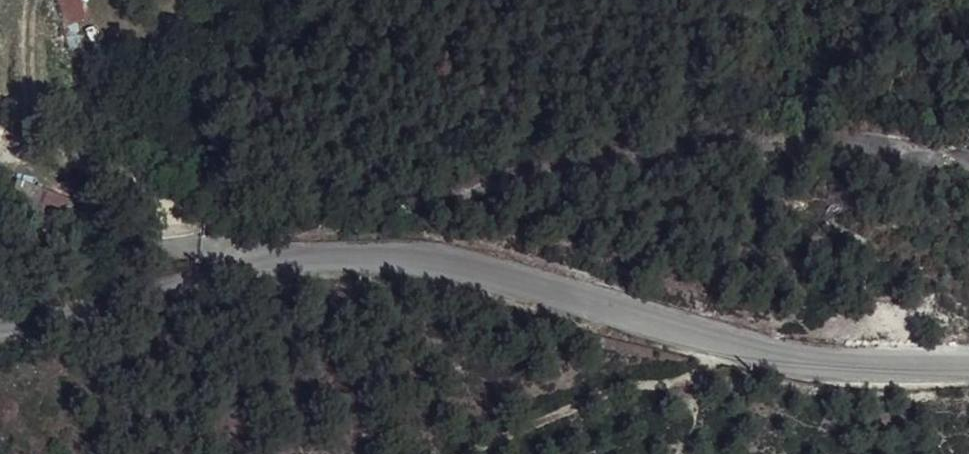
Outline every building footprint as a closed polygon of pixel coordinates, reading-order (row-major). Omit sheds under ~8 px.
[(19,181),(7,211),(60,231),(71,201),(19,181)]
